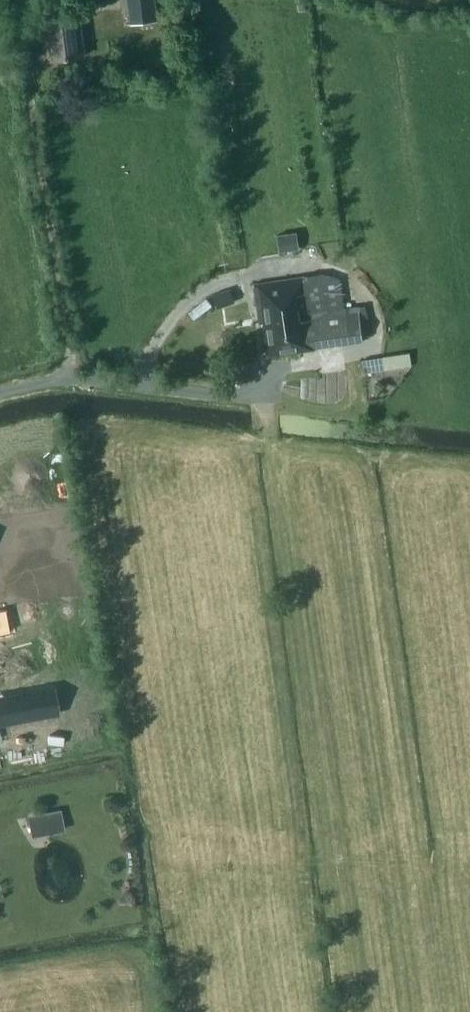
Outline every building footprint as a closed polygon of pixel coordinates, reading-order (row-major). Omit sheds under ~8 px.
[(127,0),(129,12),(142,11),(144,24),(159,22),(156,0),(128,0),(127,0)] [(85,57),(80,13),(42,18),(46,45),(48,44),(51,61),(85,57)] [(302,282),(260,288),(263,311),(262,311),(269,356),(319,348),(363,342),(358,305),(344,307),(343,299),(328,301),(324,273),(307,276),(302,282)] [(210,300),(192,314),(197,322),(216,308),(210,300)] [(9,632),(5,609),(0,610),(0,634),(9,632)] [(13,695),(18,720),(57,713),(52,688),(13,695)] [(60,809),(43,813),(47,834),(64,831),(60,809)]
